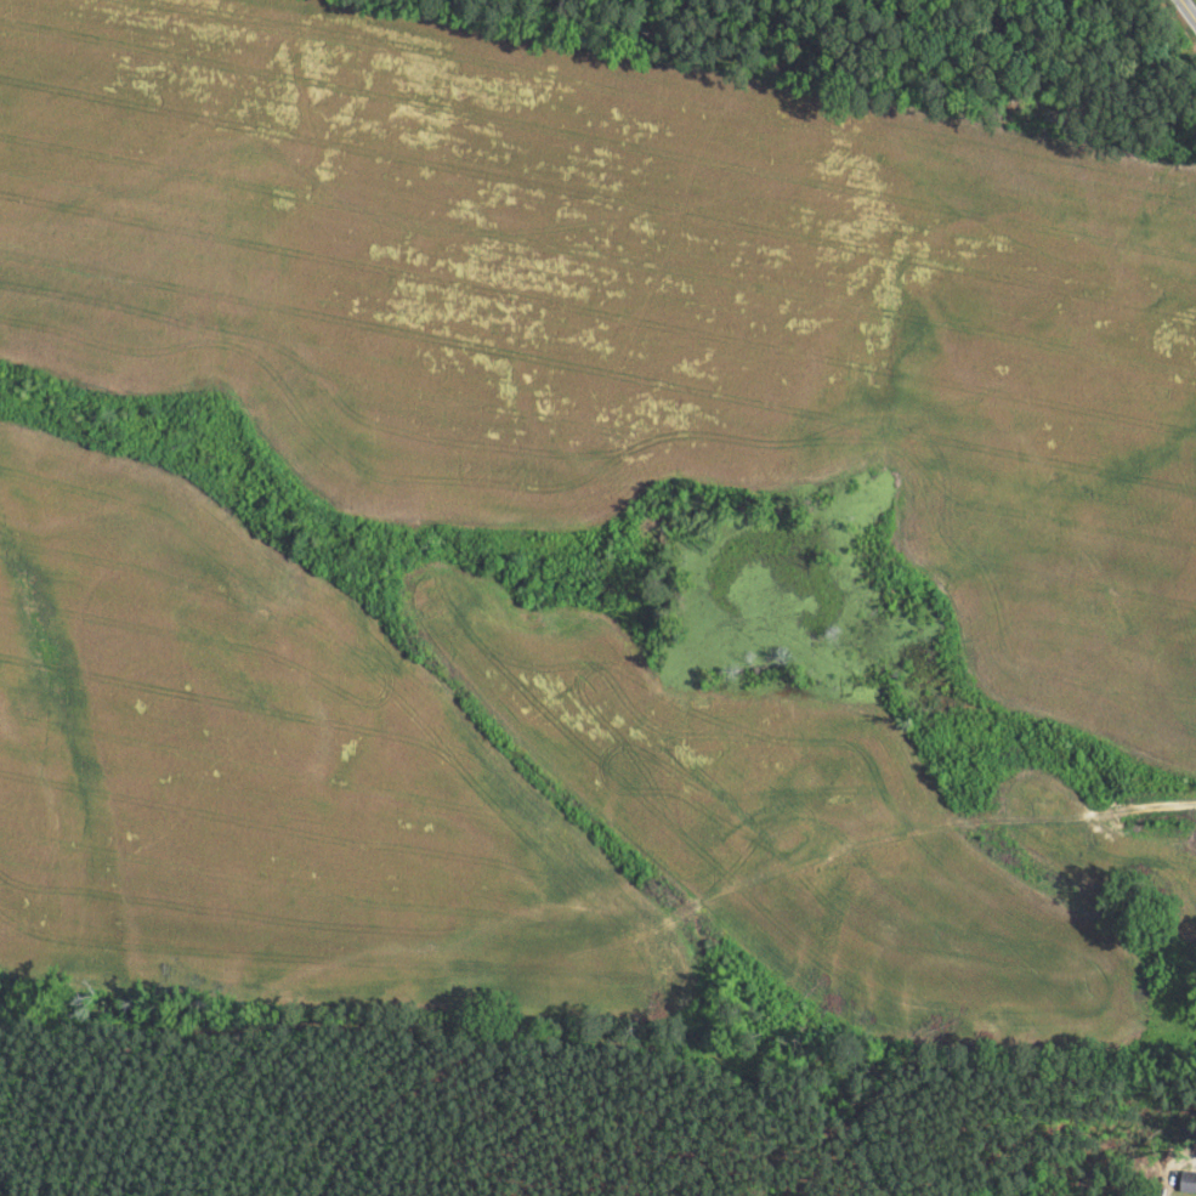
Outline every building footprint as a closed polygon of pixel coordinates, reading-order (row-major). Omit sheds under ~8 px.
[(775,834),(775,849),(791,849),(790,834),(775,834)] [(1177,1170),(1174,1191),(1195,1194),(1195,1173),(1177,1170)] [(1127,1187),(1127,1195),(1159,1195),(1159,1187),(1127,1187)]
